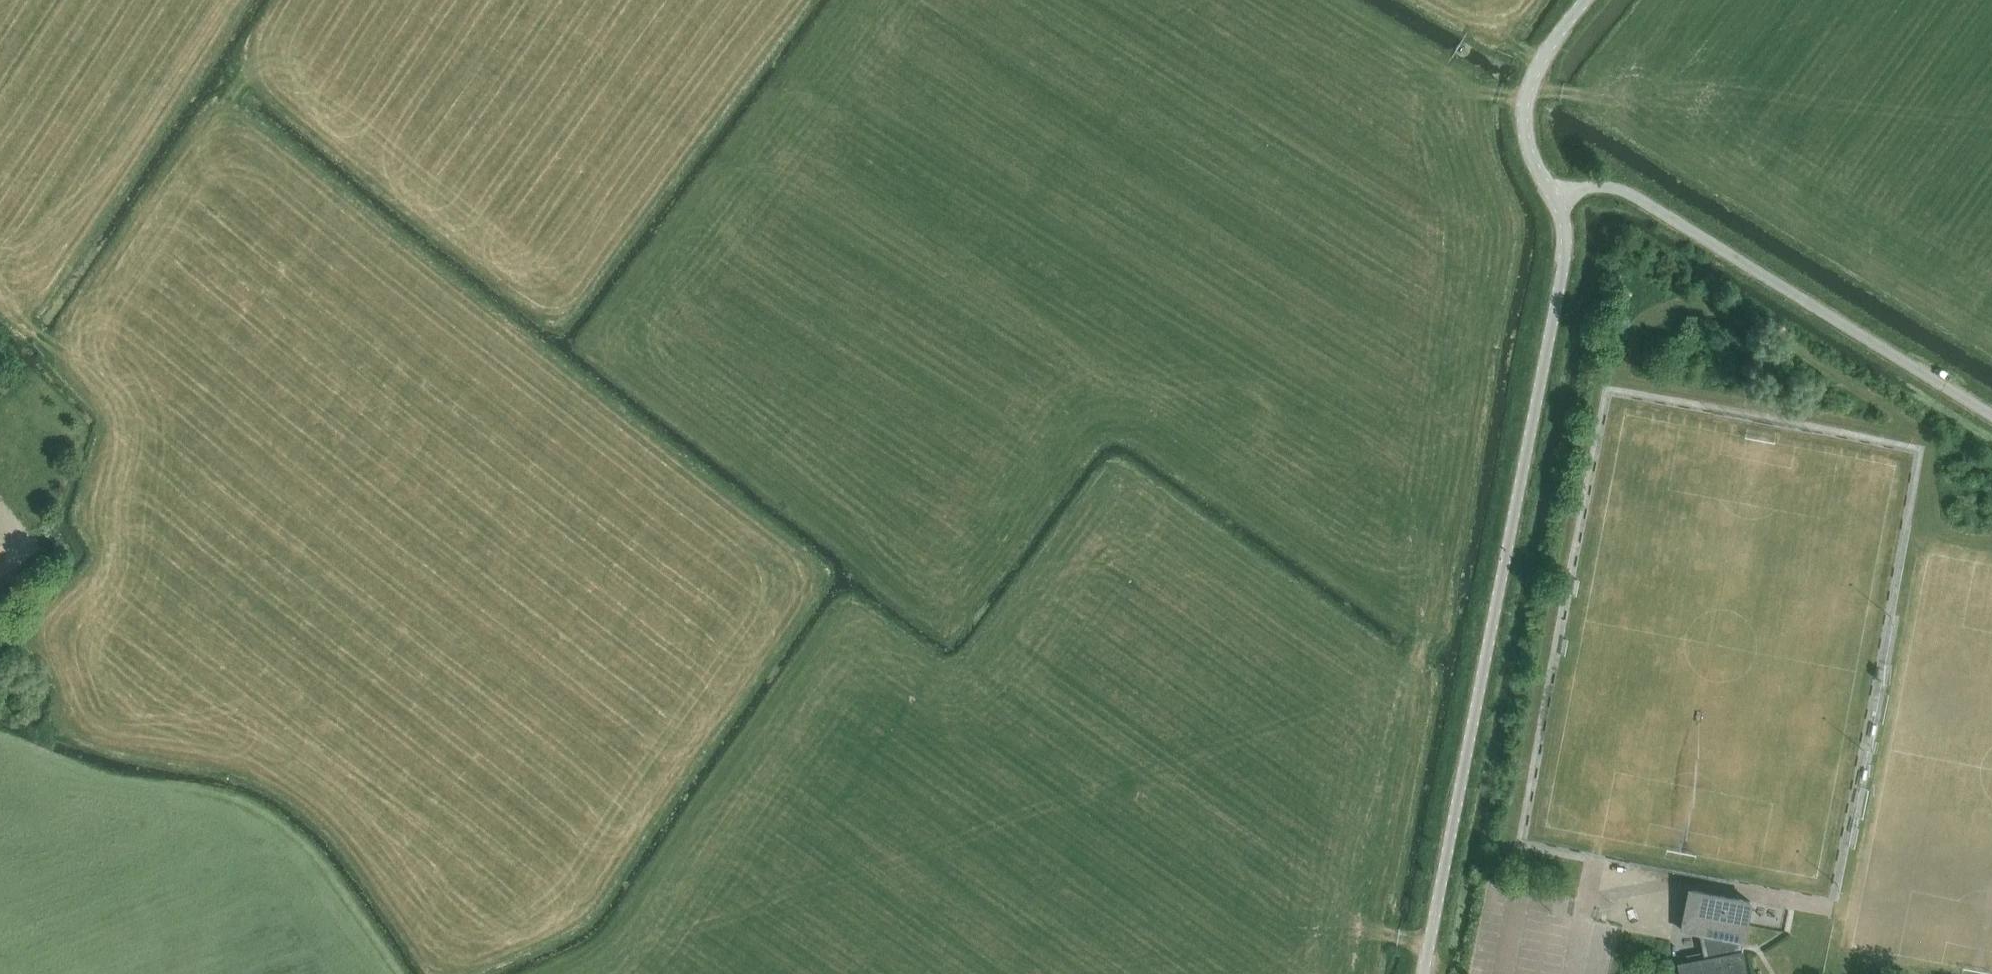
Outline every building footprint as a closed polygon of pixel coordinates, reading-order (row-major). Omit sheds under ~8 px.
[(1681,973),(1746,973),(1741,952),(1743,942),(1751,901),(1689,890),(1682,930),(1700,934),(1704,951),(1686,955),(1687,963),(1680,964),(1679,964),(1681,973)]
